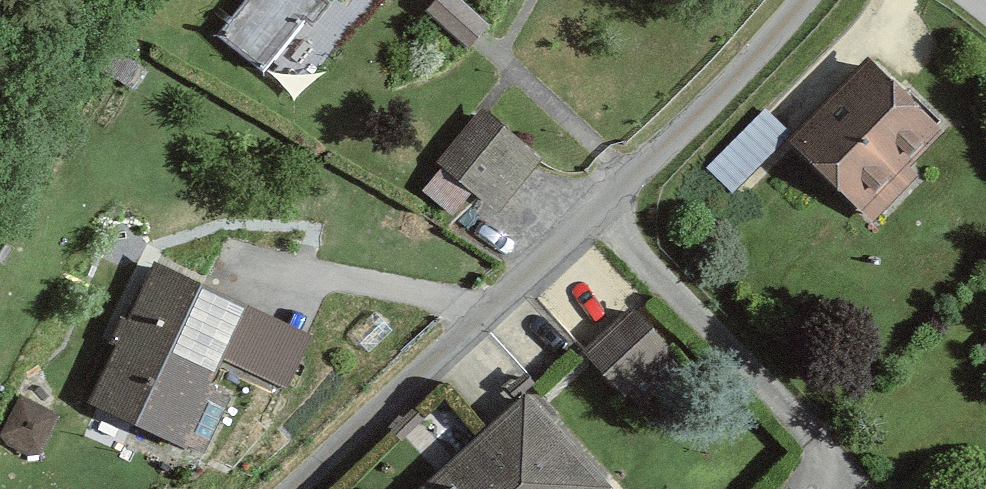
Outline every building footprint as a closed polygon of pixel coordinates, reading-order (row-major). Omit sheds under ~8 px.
[(218,32),(264,66),(314,0),(242,0),(218,32)] [(455,0),(435,0),(422,16),(467,52),(488,26),(455,0)] [(954,137),(861,53),(791,130),(781,141),(875,225),(954,137)] [(791,130),(764,105),(710,166),(737,191),(781,141),(791,130)] [(537,158),(475,112),(434,167),(495,213),(537,158)] [(305,330),(141,255),(74,402),(176,449),(216,360),(278,388),(305,330)] [(623,292),(572,345),(644,414),(695,361),(623,292)] [(18,392),(0,428),(0,437),(35,454),(56,411),(18,392)] [(529,398),(428,488),(611,488),(529,398)]
